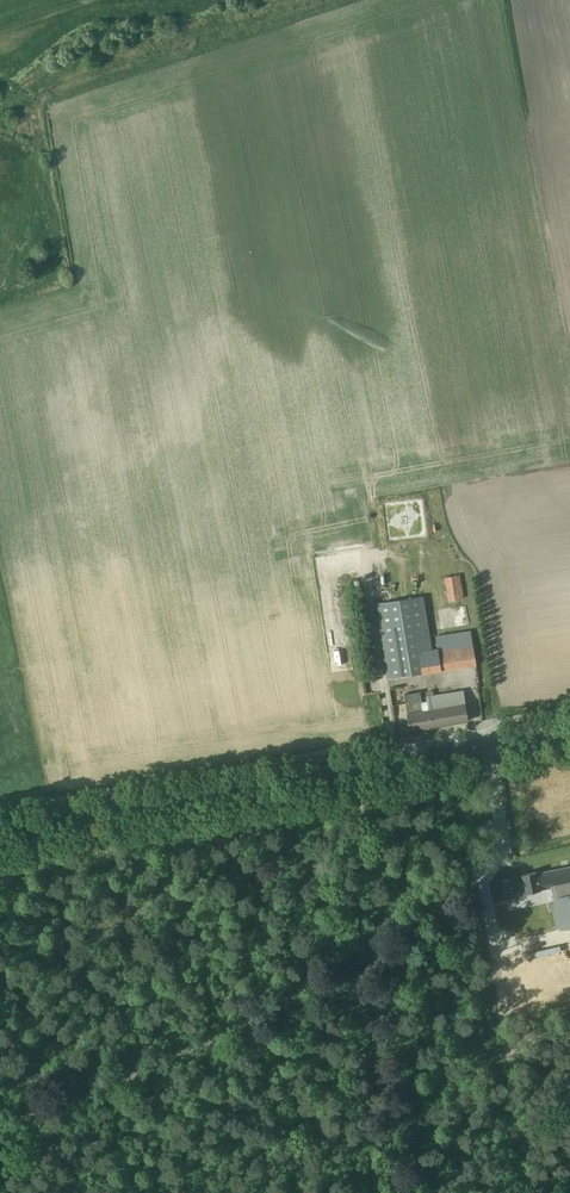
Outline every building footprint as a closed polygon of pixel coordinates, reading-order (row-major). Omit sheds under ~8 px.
[(459,574),(445,577),(449,600),(463,598),(459,574)] [(422,596),(375,604),(387,679),(475,665),(470,631),(434,637),(436,649),(430,650),(422,596)] [(423,711),(420,698),(419,691),(403,694),(410,731),(468,721),(463,691),(426,697),(428,710),(423,711)] [(548,871),(537,874),(537,872),(521,875),(522,877),(502,881),(507,900),(515,898),(514,893),(524,890),(525,893),(552,887),(561,930),(569,928),(569,867),(548,871)]
